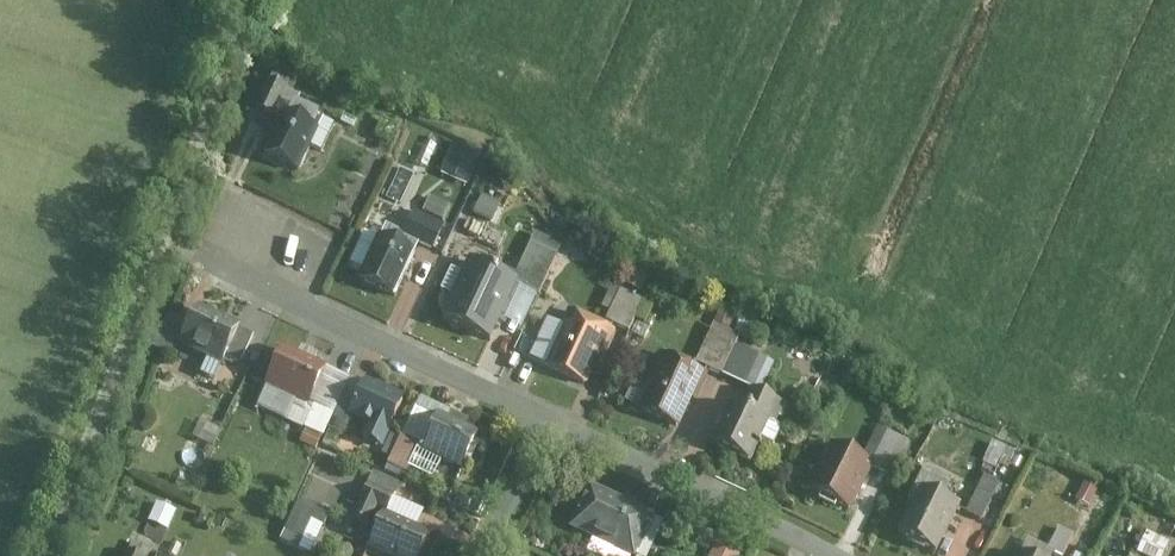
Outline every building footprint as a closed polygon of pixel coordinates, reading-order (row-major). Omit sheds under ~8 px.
[(268,78),(255,107),(273,115),(287,86),(268,78)] [(287,103),(263,153),(299,170),(322,120),(287,103)] [(472,130),(468,141),(489,149),(493,138),(472,130)] [(446,173),(477,181),(486,148),(456,139),(446,173)] [(485,199),(478,216),(496,224),(503,207),(485,199)] [(411,210),(402,230),(438,248),(448,228),(411,210)] [(489,229),(474,223),(469,236),(485,242),(489,229)] [(561,244),(536,232),(515,278),(519,281),(540,290),(561,244)] [(376,235),(358,272),(394,290),(413,253),(376,235)] [(471,258),(444,316),(493,338),(519,281),(515,278),(471,258)] [(633,269),(625,285),(643,293),(650,277),(633,269)] [(643,301),(621,291),(607,320),(629,330),(643,301)] [(570,309),(545,365),(587,384),(613,328),(570,309)] [(194,312),(179,347),(221,365),(226,353),(236,330),(194,312)] [(166,313),(151,346),(169,353),(183,321),(166,313)] [(741,337),(712,324),(695,362),(723,375),(736,347),(741,337)] [(252,337),(236,330),(226,353),(242,360),(252,337)] [(736,347),(723,375),(746,386),(759,358),(736,347)] [(323,370),(284,353),(267,392),(307,409),(309,403),(323,370)] [(651,386),(639,412),(682,431),(706,377),(657,355),(645,383),(651,386)] [(350,381),(323,370),(309,403),(336,414),(350,381)] [(407,397),(365,378),(347,417),(371,428),(365,442),(382,450),(407,397)] [(728,404),(711,446),(750,462),(766,423),(774,426),(783,407),(750,393),(743,410),(728,404)] [(464,474),(481,435),(419,408),(394,465),(411,473),(420,454),(464,474)] [(862,458),(871,462),(896,473),(910,442),(876,427),(862,458)] [(871,462),(862,458),(832,445),(811,491),(850,509),(871,462)] [(1015,454),(1007,471),(1022,478),(1030,461),(1015,454)] [(377,507),(386,511),(398,483),(371,471),(351,515),(370,523),(377,507)] [(1009,490),(986,478),(968,515),(991,526),(1009,490)] [(1099,493),(1082,485),(1074,503),(1091,511),(1099,493)] [(589,487),(570,530),(596,542),(591,552),(599,555),(640,555),(657,517),(589,487)] [(923,491),(902,535),(938,552),(959,507),(923,491)] [(300,504),(287,535),(312,546),(326,515),(300,504)] [(159,505),(151,524),(169,532),(178,512),(159,505)] [(367,547),(389,555),(420,555),(429,533),(381,513),(367,547)] [(1057,530),(1047,550),(1059,555),(1064,555),(1073,538),(1057,530)] [(1139,555),(1141,555),(1165,555),(1171,544),(1150,533),(1139,555)] [(721,538),(713,555),(741,555),(744,548),(721,538)]
